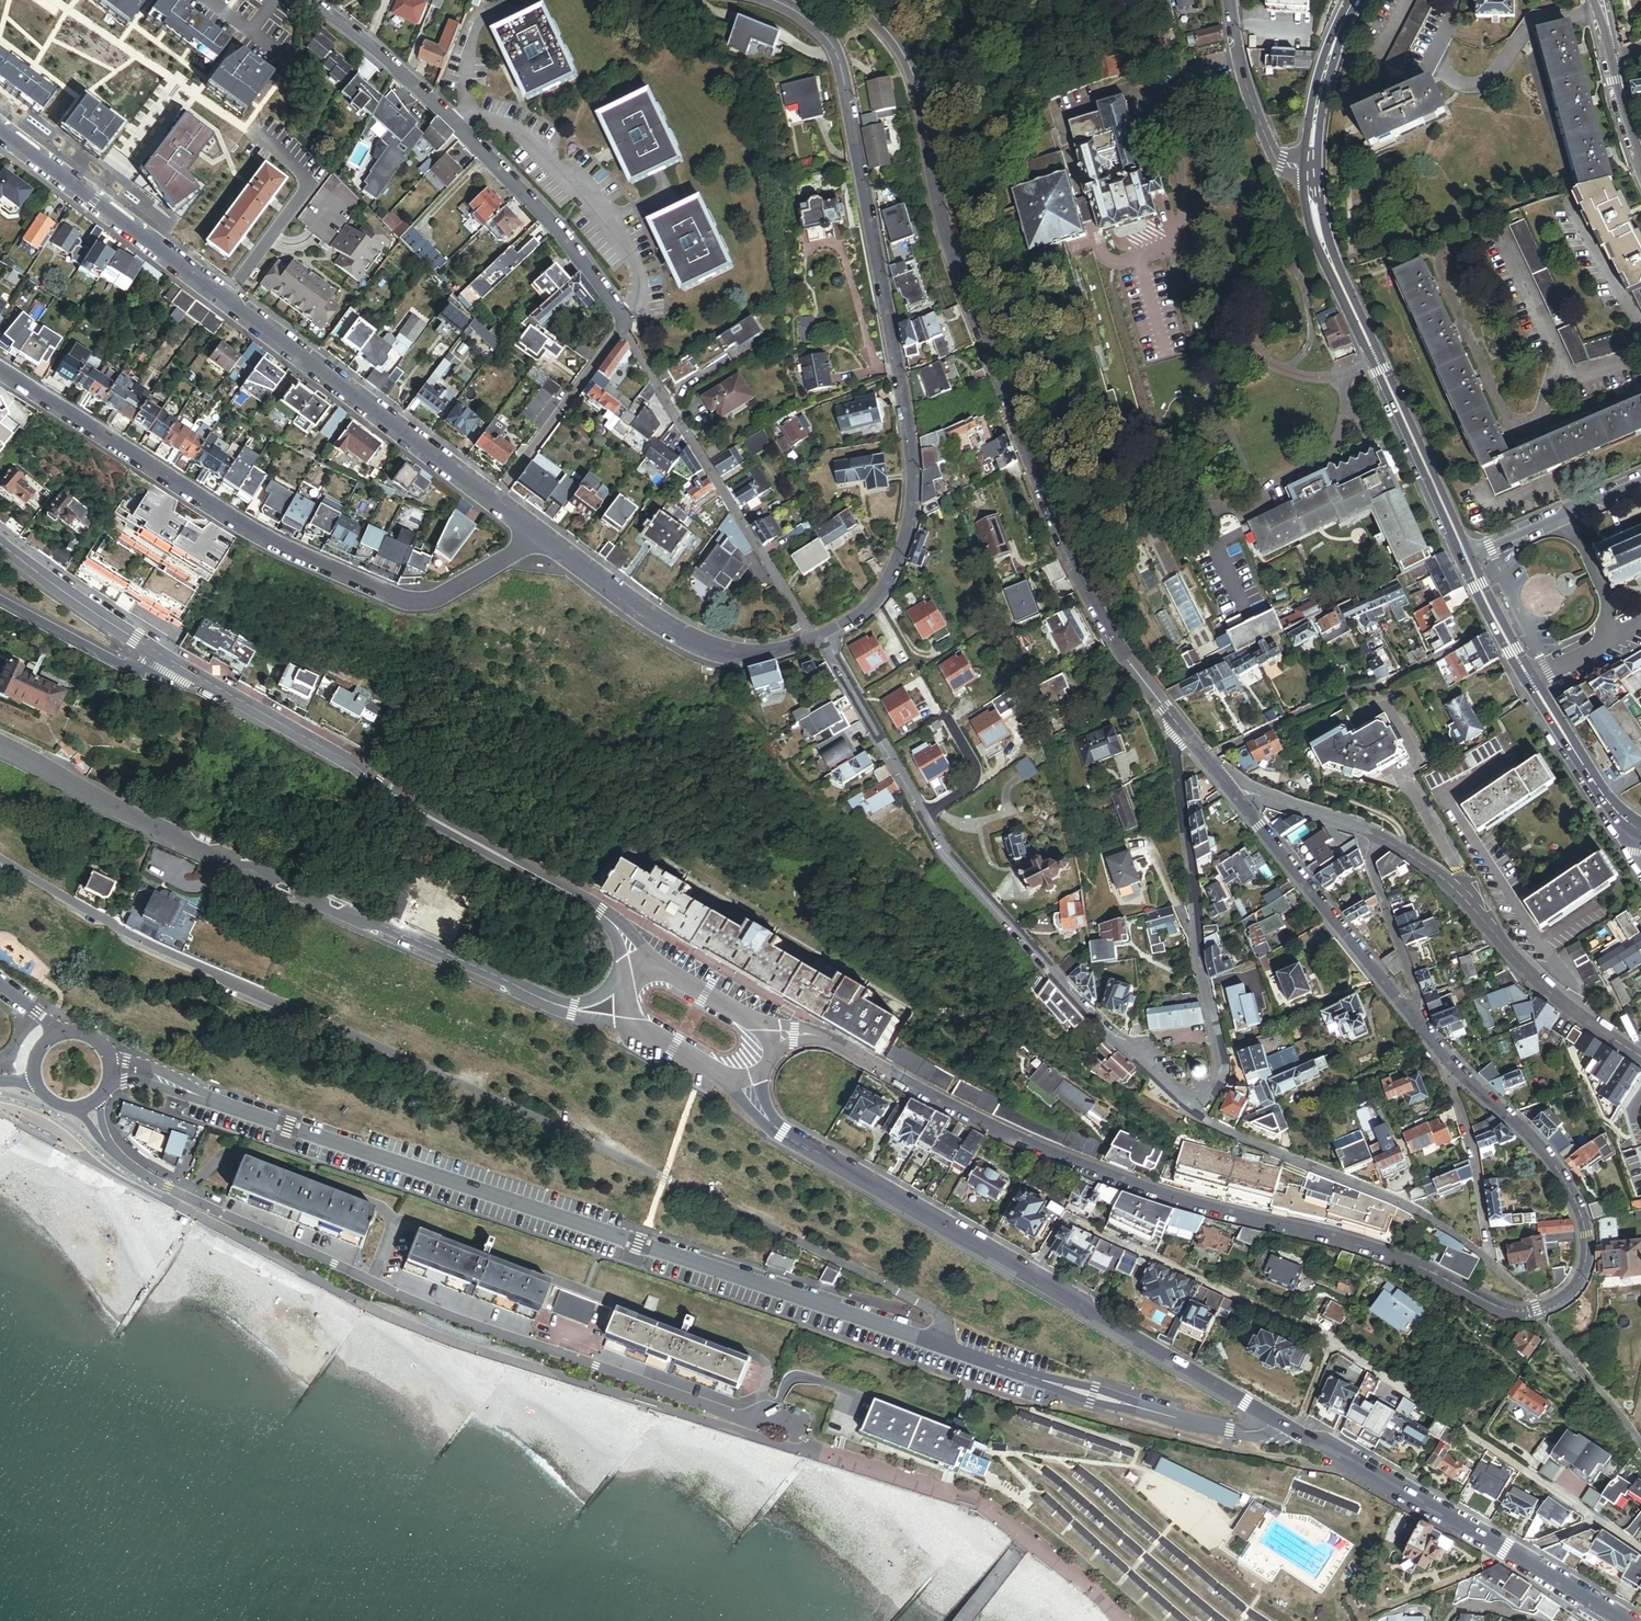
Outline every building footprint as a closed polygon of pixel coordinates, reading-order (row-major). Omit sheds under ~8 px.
[(131,0),(94,0),(128,26),(141,8),(134,2),(131,0)] [(169,0),(161,0),(150,14),(215,62),(228,44),(169,0)] [(430,7),(433,0),(397,0),(391,14),(400,18),(415,24),(423,4),(430,7)] [(440,11),(445,0),(433,0),(430,7),(440,11)] [(1435,66),(1452,32),(1440,26),(1443,21),(1428,13),(1435,0),(1417,0),(1381,68),(1394,99),(1355,116),(1367,146),(1442,113),(1430,84),(1424,87),(1433,70),(1435,66)] [(1509,16),(1509,0),(1470,0),(1470,4),(1472,4),(1472,16),(1509,16)] [(533,94),(577,72),(545,7),(500,29),(517,63),(533,94)] [(782,35),(740,18),(728,48),(747,56),(753,42),(776,51),(782,35)] [(1592,106),(1597,104),(1595,97),(1590,98),(1578,54),(1583,53),(1581,46),(1576,47),(1570,23),(1535,32),(1578,193),(1610,183),(1613,182),(1606,158),(1612,156),(1609,148),(1604,149),(1592,106)] [(419,61),(443,70),(460,28),(450,24),(440,48),(427,43),(419,61)] [(1199,47),(1225,41),(1223,27),(1188,36),(1191,48),(1198,46),(1199,47)] [(332,46),(335,42),(323,32),(320,36),(332,46)] [(322,60),(328,53),(333,47),(332,46),(320,36),(319,35),(313,42),(310,45),(307,48),(321,61),(322,60)] [(1145,55),(1166,50),(1164,41),(1143,46),(1145,55)] [(1314,61),(1295,60),(1296,51),(1248,48),(1250,61),(1252,66),(1274,67),(1275,67),(1312,69),(1314,61)] [(1104,80),(1120,77),(1117,66),(1131,62),(1128,49),(1099,56),(1104,80)] [(1295,60),(1314,61),(1316,52),(1296,51),(1295,60)] [(271,76),(240,53),(221,67),(258,94),(271,76)] [(322,60),(326,63),(332,57),(328,53),(322,60)] [(338,85),(351,70),(342,62),(343,60),(338,55),(335,53),(332,57),(326,63),(323,67),(330,73),(328,75),(330,77),(336,82),(338,85)] [(0,55),(0,83),(20,98),(41,113),(55,95),(0,55)] [(366,82),(377,70),(371,66),(360,56),(357,74),(340,94),(351,103),(350,105),(359,113),(362,110),(371,118),(382,99),(373,91),(365,84),(366,82)] [(258,94),(221,67),(207,85),(244,112),(258,94)] [(1223,85),(1232,82),(1228,72),(1220,75),(1223,85)] [(803,121),(814,119),(813,109),(822,107),(818,80),(783,86),(786,103),(800,100),(800,104),(803,121)] [(1632,82),(1634,96),(1640,95),(1640,80),(1632,82)] [(877,114),(899,110),(892,81),(869,86),(875,115),(877,114)] [(365,84),(373,91),(375,89),(366,82),(365,84)] [(635,182),(681,160),(649,95),(603,117),(619,149),(635,182)] [(1145,170),(1147,169),(1128,98),(1102,105),(1104,113),(1072,122),(1078,145),(1096,140),(1099,153),(1103,152),(1103,154),(1120,150),(1127,175),(1145,170)] [(364,192),(377,201),(423,136),(414,128),(416,125),(402,109),(398,113),(391,107),(386,102),(382,99),(371,118),(388,133),(382,142),(388,148),(371,174),(371,175),(365,184),(368,186),(364,192)] [(121,128),(109,119),(83,100),(62,129),(82,144),(100,157),(121,128)] [(814,119),(824,117),(822,107),(813,109),(814,119)] [(157,190),(178,209),(200,185),(182,168),(213,134),(188,110),(142,158),(134,167),(157,190)] [(899,110),(877,114),(879,121),(898,118),(899,110)] [(894,146),(891,131),(885,132),(884,127),(880,128),(879,121),(877,114),(875,115),(862,117),(873,170),(882,168),(881,165),(891,163),(888,147),(894,146)] [(424,134),(440,149),(453,135),(445,128),(435,118),(424,134)] [(311,135),(307,130),(301,135),(305,140),(311,135)] [(1108,229),(1158,215),(1153,197),(1166,193),(1162,179),(1149,183),(1145,170),(1127,175),(1128,180),(1116,184),(1114,178),(1107,180),(1099,153),(1096,140),(1078,145),(1077,145),(1089,187),(1086,188),(1088,197),(1091,196),(1097,220),(1100,231),(1108,229)] [(1127,175),(1120,150),(1103,154),(1103,152),(1099,153),(1107,180),(1114,178),(1116,184),(1128,180),(1127,175)] [(1083,223),(1097,220),(1091,196),(1088,197),(1078,199),(1065,151),(1026,161),(1048,245),(1086,235),(1083,223)] [(419,170),(426,177),(431,172),(439,163),(432,156),(419,170)] [(431,172),(448,189),(464,173),(456,165),(447,156),(439,163),(431,172)] [(207,246),(227,260),(284,182),(264,167),(207,246)] [(403,174),(399,171),(394,178),(398,181),(403,174)] [(32,195),(14,182),(3,174),(0,178),(0,210),(9,217),(16,216),(18,213),(32,195)] [(1640,291),(1640,238),(1639,233),(1635,235),(1628,221),(1631,219),(1620,197),(1617,198),(1610,183),(1578,193),(1585,209),(1582,211),(1595,238),(1599,237),(1606,252),(1610,250),(1617,265),(1613,267),(1620,282),(1624,280),(1631,295),(1640,291)] [(488,224),(490,222),(505,208),(496,198),(488,190),(471,207),(477,213),(488,224)] [(1578,193),(1574,194),(1582,211),(1585,209),(1578,193)] [(832,226),(843,224),(842,218),(840,208),(839,202),(825,205),(824,203),(820,200),(813,201),(810,205),(811,213),(804,214),(807,230),(824,227),(824,231),(828,233),(832,232),(833,229),(832,226)] [(687,290),(732,268),(701,202),(655,223),(669,253),(687,290)] [(389,216),(381,208),(374,215),(382,223),(389,216)] [(514,232),(522,225),(514,216),(505,208),(490,222),(495,228),(497,226),(507,237),(513,231),(514,232)] [(891,246),(909,243),(901,208),(884,212),(891,246)] [(403,223),(392,212),(389,216),(382,223),(393,234),(403,223)] [(485,227),(488,224),(477,213),(474,216),(485,227)] [(49,222),(40,217),(23,244),(36,252),(53,225),(49,222)] [(1551,316),(1566,309),(1525,220),(1511,227),(1551,316)] [(399,240),(410,229),(403,223),(393,234),(399,240)] [(50,239),(57,228),(53,225),(46,236),(50,239)] [(334,265),(359,284),(389,243),(365,225),(358,234),(347,226),(331,248),(341,256),(334,265)] [(79,243),(77,241),(80,236),(73,232),(65,226),(52,246),(67,257),(70,256),(74,250),(78,250),(78,249),(80,246),(79,243)] [(507,237),(497,226),(495,228),(490,233),(498,242),(502,242),(507,237)] [(87,242),(94,247),(103,233),(96,228),(87,242)] [(410,229),(399,240),(433,273),(438,268),(440,270),(447,263),(410,228),(410,229)] [(43,251),(50,239),(46,236),(39,248),(43,251)] [(1602,254),(1606,252),(1599,237),(1595,238),(1602,254)] [(499,269),(507,277),(540,247),(536,243),(533,239),(517,255),(510,248),(470,285),(483,300),(493,290),(485,282),(499,269)] [(101,276),(112,259),(102,252),(94,247),(90,253),(80,269),(76,275),(94,287),(101,276)] [(135,279),(144,265),(136,258),(132,264),(126,260),(123,258),(127,251),(121,247),(112,259),(101,276),(105,279),(110,271),(132,285),(135,279)] [(80,269),(90,253),(83,249),(82,251),(78,249),(78,250),(74,250),(70,256),(71,263),(80,269)] [(1613,267),(1617,265),(1610,250),(1606,252),(1613,267)] [(1461,335),(1459,330),(1456,331),(1437,287),(1440,286),(1437,280),(1435,281),(1425,259),(1396,272),(1495,497),(1640,432),(1640,399),(1625,406),(1624,403),(1618,406),(1619,408),(1576,427),(1575,424),(1569,427),(1570,430),(1528,449),(1527,446),(1520,449),(1522,452),(1511,456),(1502,435),(1504,434),(1502,428),(1499,429),(1480,386),(1483,385),(1480,378),(1477,380),(1458,337),(1461,335)] [(279,262),(261,286),(284,304),(321,331),(339,307),(331,300),(336,293),(293,261),(288,269),(279,262)] [(908,261),(892,266),(895,274),(910,269),(908,261)] [(135,279),(153,292),(162,278),(144,265),(135,279)] [(530,286),(545,303),(569,282),(560,273),(554,265),(530,286)] [(132,285),(110,271),(105,279),(127,292),(132,285)] [(911,308),(925,305),(920,281),(917,278),(915,272),(895,276),(898,289),(904,288),(907,304),(911,308)] [(591,304),(596,299),(588,288),(578,274),(569,282),(545,303),(528,318),(532,321),(540,327),(547,320),(544,317),(573,292),(575,295),(584,309),(591,304)] [(1628,297),(1631,295),(1624,280),(1620,282),(1628,297)] [(164,300),(171,305),(181,292),(174,287),(164,300)] [(1640,315),(1640,291),(1631,295),(1640,315)] [(186,317),(196,303),(188,297),(181,292),(171,305),(186,317)] [(544,317),(547,320),(575,295),(573,292),(544,317)] [(461,333),(469,323),(457,313),(462,307),(458,304),(460,301),(457,299),(453,294),(443,306),(446,308),(439,317),(451,326),(461,333)] [(460,301),(469,313),(472,310),(460,297),(457,299),(460,301)] [(186,317),(200,327),(210,313),(196,303),(186,317)] [(1353,345),(1349,335),(1341,318),(1339,318),(1336,311),(1320,318),(1327,335),(1326,336),(1332,350),(1336,352),(1342,348),(1343,349),(1353,345)] [(200,327),(214,338),(225,325),(210,313),(200,327)] [(935,342),(945,339),(937,314),(925,318),(934,343),(935,342)] [(33,324),(22,315),(14,325),(27,333),(33,324)] [(410,351),(408,350),(425,327),(413,317),(400,333),(396,341),(389,336),(386,336),(382,343),(373,336),(357,357),(368,365),(374,370),(366,381),(379,392),(388,379),(390,377),(377,367),(391,350),(403,360),(410,351)] [(480,326),(484,323),(478,317),(475,320),(480,326)] [(814,338),(816,338),(813,318),(800,320),(805,348),(812,347),(811,341),(814,341),(814,338)] [(926,346),(934,343),(925,318),(917,321),(926,346)] [(688,378),(698,371),(696,368),(735,343),(740,349),(762,335),(753,319),(668,371),(671,376),(677,385),(688,378)] [(493,352),(498,345),(487,333),(480,326),(475,320),(474,320),(469,327),(493,352)] [(555,359),(565,346),(540,327),(532,321),(529,326),(516,342),(537,357),(538,355),(541,357),(545,352),(555,359)] [(357,357),(373,336),(374,335),(358,323),(347,338),(344,335),(338,343),(349,351),(357,357)] [(918,348),(921,347),(913,323),(902,326),(906,351),(918,348)] [(1558,330),(1574,365),(1628,349),(1623,333),(1582,345),(1572,323),(1558,330)] [(774,324),(769,327),(774,334),(779,331),(774,324)] [(6,357),(9,351),(10,349),(4,345),(3,341),(14,325),(0,342),(0,353),(2,354),(6,357)] [(18,357),(28,342),(31,336),(27,333),(14,325),(3,341),(4,345),(10,349),(9,351),(18,357)] [(498,345),(506,338),(495,326),(487,333),(498,345)] [(31,336),(36,339),(42,330),(37,327),(31,336)] [(53,354),(61,342),(42,330),(36,339),(31,336),(28,342),(47,354),(49,351),(53,354)] [(68,352),(70,354),(67,359),(82,369),(83,368),(86,364),(82,361),(91,345),(78,337),(68,352)] [(626,411),(632,404),(606,384),(604,383),(607,379),(606,378),(616,365),(622,358),(628,349),(623,340),(621,339),(589,383),(602,393),(626,411)] [(942,363),(947,361),(945,339),(935,342),(942,363)] [(41,364),(47,354),(28,342),(18,357),(25,361),(35,368),(37,369),(41,364)] [(538,355),(537,357),(516,342),(515,345),(538,362),(541,357),(538,355)] [(587,362),(594,353),(580,343),(574,352),(587,362)] [(242,359),(251,365),(261,352),(253,345),(242,359)] [(209,362),(229,377),(241,360),(229,351),(222,346),(209,362)] [(928,368),(934,366),(928,347),(927,348),(926,346),(921,347),(928,368)] [(920,356),(918,348),(906,351),(907,355),(908,360),(920,356)] [(45,367),(53,354),(49,351),(47,354),(41,364),(45,367)] [(267,356),(261,352),(251,365),(248,369),(254,373),(267,356)] [(813,390),(837,388),(833,355),(810,357),(813,390)] [(241,389),(263,405),(288,372),(276,362),(267,356),(254,373),(241,389)] [(25,361),(18,357),(14,363),(20,368),(25,361)] [(94,374),(101,363),(91,357),(86,364),(83,368),(94,374)] [(72,386),(82,369),(67,359),(56,376),(65,382),(72,386)] [(451,366),(444,361),(430,380),(436,385),(451,366)] [(43,381),(50,370),(45,367),(41,364),(37,369),(35,368),(31,374),(37,378),(43,381)] [(927,400),(949,392),(939,364),(934,366),(928,368),(917,372),(927,400)] [(604,383),(606,384),(619,367),(616,365),(606,378),(607,379),(604,383)] [(96,402),(102,406),(119,379),(121,376),(106,366),(99,377),(79,408),(83,410),(90,398),(96,402)] [(554,398),(562,389),(533,367),(526,377),(540,387),(551,396),(554,398)] [(76,406),(79,408),(99,377),(94,374),(83,368),(82,369),(72,386),(79,391),(83,394),(76,406)] [(396,385),(404,375),(396,369),(390,377),(388,379),(396,385)] [(659,377),(662,382),(671,376),(668,371),(659,377)] [(138,384),(122,374),(121,376),(119,379),(130,387),(125,395),(129,397),(135,387),(138,384)] [(722,407),(726,413),(749,398),(744,389),(747,387),(741,377),(705,399),(709,406),(713,412),(722,407)] [(110,427),(117,415),(129,397),(125,395),(130,387),(119,379),(102,406),(114,413),(106,425),(107,426),(110,427)] [(379,392),(387,398),(396,385),(388,379),(379,392)] [(431,406),(441,414),(453,398),(436,385),(430,380),(417,396),(431,406)] [(626,411),(602,393),(589,383),(581,394),(607,412),(603,418),(608,421),(604,427),(610,432),(612,430),(626,411)] [(309,387),(307,386),(304,390),(314,397),(317,393),(309,387)] [(125,421),(132,425),(145,405),(139,401),(144,392),(135,387),(129,397),(117,415),(125,421)] [(520,415),(531,424),(551,396),(540,387),(520,415)] [(292,427),(293,426),(314,397),(304,390),(302,392),(296,388),(293,393),(290,397),(287,395),(279,405),(267,422),(281,433),(288,424),(292,427)] [(21,427),(26,430),(37,413),(20,403),(15,399),(0,390),(0,454),(21,427)] [(325,399),(317,393),(314,397),(324,405),(327,400),(325,399)] [(877,395),(857,399),(858,404),(878,400),(877,395)] [(313,430),(327,411),(322,407),(324,405),(314,397),(293,426),(299,431),(305,424),(313,430)] [(162,444),(174,426),(175,424),(167,419),(177,404),(169,399),(160,414),(147,434),(150,436),(148,440),(154,444),(156,446),(159,442),(162,444)] [(659,425),(650,410),(648,412),(643,408),(635,400),(632,404),(626,411),(612,430),(623,438),(630,429),(647,443),(659,425)] [(842,433),(896,422),(894,407),(890,408),(880,409),(878,400),(858,404),(837,408),(842,433)] [(880,409),(890,408),(882,400),(878,400),(880,409)] [(143,432),(147,434),(160,414),(145,405),(132,425),(143,432)] [(452,429),(465,439),(478,421),(456,405),(443,423),(452,429)] [(330,440),(348,416),(339,409),(321,433),(330,440)] [(264,427),(260,424),(263,419),(255,414),(249,423),(261,431),(264,427)] [(809,439),(806,434),(799,421),(798,420),(797,420),(793,414),(778,423),(782,430),(781,430),(785,436),(792,449),(809,439)] [(806,434),(812,431),(805,418),(799,421),(806,434)] [(193,428),(178,419),(175,424),(174,426),(189,435),(193,428)] [(952,441),(955,449),(974,443),(973,441),(981,438),(977,429),(984,427),(980,419),(975,421),(974,421),(939,434),(942,445),(952,441)] [(995,438),(1008,433),(1003,420),(990,425),(995,438)] [(502,467),(513,452),(499,441),(504,434),(495,428),(498,424),(494,421),(475,446),(489,457),(502,467)] [(189,435),(204,445),(209,436),(211,433),(196,424),(193,428),(189,435)] [(368,466),(382,448),(366,436),(352,425),(334,450),(344,457),(348,451),(368,466)] [(167,461),(170,463),(189,435),(174,426),(162,444),(159,449),(155,454),(167,461)] [(772,446),(763,430),(745,441),(754,456),(772,446)] [(944,464),(947,463),(942,445),(939,434),(921,439),(923,452),(924,462),(924,472),(944,464)] [(192,462),(204,445),(189,435),(170,463),(175,465),(182,455),(192,462)] [(201,483),(219,454),(225,446),(209,436),(204,445),(192,462),(204,468),(197,480),(201,483)] [(785,436),(776,441),(784,454),(792,449),(785,436)] [(1007,469),(1019,463),(1009,437),(992,444),(998,459),(1002,471),(1007,469)] [(647,458),(668,475),(679,462),(680,460),(671,452),(666,448),(668,445),(662,440),(647,458)] [(712,461),(727,453),(720,441),(706,450),(712,461)] [(993,461),(998,459),(992,444),(977,451),(981,463),(992,458),(993,461)] [(242,452),(233,446),(225,458),(234,464),(237,460),(242,452)] [(313,463),(320,454),(308,447),(304,453),(301,452),(299,455),(313,463)] [(704,483),(710,479),(706,473),(690,447),(680,460),(679,462),(684,470),(689,466),(695,476),(698,474),(702,480),(704,483)] [(712,461),(721,477),(729,473),(745,463),(736,448),(727,453),(712,461)] [(242,452),(237,460),(252,469),(258,459),(244,450),(242,452)] [(1381,457),(1379,453),(1330,475),(1328,471),(1288,489),(1294,503),(1291,504),(1293,508),(1338,487),(1340,491),(1382,472),(1385,477),(1393,473),(1386,455),(1381,457)] [(211,474),(223,483),(234,464),(225,458),(219,454),(201,483),(204,485),(211,474)] [(868,494),(889,492),(885,459),(839,464),(841,487),(867,484),(868,494)] [(237,492),(252,469),(237,460),(234,464),(223,483),(220,487),(228,492),(235,496),(237,492)] [(1011,479),(1024,475),(1019,463),(1007,469),(1011,479)] [(546,502),(548,498),(558,485),(530,464),(518,480),(532,491),(546,502)] [(937,480),(949,475),(944,464),(924,472),(924,506),(937,500),(937,480)] [(391,482),(405,492),(417,499),(429,484),(428,483),(431,478),(422,471),(416,467),(413,465),(409,470),(403,466),(400,469),(397,467),(393,473),(396,475),(391,482)] [(742,506),(773,488),(759,465),(750,471),(753,475),(732,489),(738,500),(742,506)] [(25,486),(27,483),(22,480),(26,476),(14,466),(0,484),(0,489),(4,492),(9,496),(11,493),(24,504),(33,493),(25,486)] [(244,497),(252,502),(267,478),(252,469),(237,492),(244,497)] [(1258,536),(1265,552),(1337,519),(1340,524),(1376,508),(1401,564),(1429,552),(1408,505),(1393,473),(1385,477),(1382,472),(1340,491),(1338,487),(1293,508),(1291,504),(1251,522),(1254,527),(1258,536)] [(192,629),(244,545),(212,525),(210,524),(201,531),(175,514),(177,503),(130,473),(100,520),(78,554),(67,571),(91,586),(117,603),(122,597),(135,605),(131,612),(134,614),(142,602),(192,629)] [(610,493),(598,483),(587,475),(579,486),(578,487),(580,489),(573,497),(579,502),(585,507),(594,514),(610,493)] [(557,501),(563,505),(578,487),(579,486),(566,476),(558,485),(548,498),(553,502),(555,503),(557,501)] [(696,502),(697,502),(716,489),(713,486),(710,479),(704,483),(702,480),(699,480),(698,481),(697,483),(699,487),(689,495),(676,506),(683,512),(696,502)] [(54,494),(58,489),(51,484),(47,488),(54,494)] [(280,524),(283,519),(295,498),(271,485),(266,494),(271,497),(264,508),(262,512),(263,518),(266,519),(279,526),(280,524)] [(392,498),(395,492),(377,485),(374,491),(392,498)] [(552,520),(560,526),(579,502),(573,497),(580,489),(578,487),(563,505),(552,520)] [(67,527),(82,509),(70,498),(73,494),(65,488),(46,512),(53,517),(58,522),(59,521),(67,527)] [(670,501),(676,506),(689,495),(684,489),(670,501)] [(312,512),(315,508),(307,504),(295,497),(295,498),(283,519),(280,524),(281,526),(282,528),(280,533),(290,538),(294,540),(296,535),(299,537),(303,529),(308,520),(312,513),(312,512)] [(612,527),(620,533),(636,513),(616,498),(601,518),(612,527)] [(323,535),(329,539),(339,519),(344,509),(325,499),(317,515),(313,522),(304,539),(307,541),(312,544),(315,538),(323,539),(323,535)] [(435,553),(454,562),(473,525),(470,523),(467,522),(473,509),(464,502),(460,500),(435,553)] [(544,514),(552,520),(563,505),(557,501),(555,503),(553,502),(544,514)] [(13,532),(21,521),(8,510),(0,520),(0,522),(13,532)] [(822,541),(825,546),(858,526),(850,510),(815,531),(822,541)] [(313,522),(317,515),(312,512),(312,513),(308,520),(313,522)] [(683,545),(682,544),(690,532),(662,512),(654,524),(650,521),(646,527),(650,529),(644,538),(660,549),(673,557),(679,548),(681,549),(683,545)] [(743,557),(754,550),(730,513),(719,528),(743,557)] [(782,535),(771,516),(753,527),(760,538),(765,547),(776,540),(775,539),(782,535)] [(997,561),(1013,554),(997,516),(975,525),(989,559),(995,556),(997,561)] [(353,560),(362,542),(366,533),(339,519),(329,539),(321,550),(339,559),(351,564),(353,560)] [(20,538),(28,527),(21,521),(13,532),(20,538)] [(808,530),(803,524),(786,534),(790,541),(808,530)] [(1637,528),(1636,527),(1634,527),(1635,529),(1626,533),(1622,526),(1614,530),(1617,537),(1608,541),(1607,540),(1605,541),(1606,542),(1596,547),(1595,545),(1592,547),(1594,551),(1595,550),(1599,558),(1597,559),(1600,565),(1606,580),(1608,579),(1612,588),(1611,588),(1613,592),(1616,590),(1615,588),(1625,584),(1626,586),(1628,585),(1627,583),(1637,579),(1640,587),(1640,526),(1637,528)] [(1254,527),(1244,532),(1248,540),(1258,536),(1254,527)] [(361,564),(371,568),(385,540),(386,537),(369,528),(366,533),(362,542),(353,560),(361,564)] [(413,538),(402,532),(396,545),(385,540),(371,568),(368,573),(390,581),(393,582),(399,568),(407,550),(413,538)] [(909,563),(917,566),(927,538),(919,535),(909,563)] [(802,569),(807,577),(834,560),(825,546),(822,541),(795,557),(802,569)] [(598,555),(605,560),(614,547),(608,542),(598,555)] [(724,571),(725,569),(734,558),(714,544),(692,574),(703,583),(712,590),(722,576),(725,572),(724,571)] [(867,561),(875,557),(868,545),(860,549),(867,561)] [(619,571),(630,557),(615,546),(614,547),(605,560),(619,571)] [(422,580),(431,559),(422,555),(421,558),(414,555),(414,554),(407,550),(399,568),(406,572),(400,585),(405,585),(410,585),(413,580),(416,580),(422,580)] [(1429,552),(1401,564),(1406,574),(1413,570),(1433,560),(1429,552)] [(1402,590),(1418,583),(1416,579),(1425,575),(1427,578),(1431,576),(1452,566),(1446,554),(1433,560),(1413,570),(1406,574),(1397,578),(1402,590)] [(725,569),(736,577),(744,566),(734,558),(725,569)] [(1051,581),(1065,575),(1059,560),(1044,566),(1051,581)] [(1449,597),(1464,589),(1452,566),(1431,576),(1433,580),(1429,582),(1430,584),(1438,599),(1442,596),(1444,599),(1447,598),(1449,597)] [(731,583),(736,577),(725,569),(724,571),(725,572),(722,576),(731,583)] [(1189,603),(1193,601),(1179,576),(1165,583),(1178,608),(1182,606),(1189,603)] [(1425,587),(1430,584),(1429,582),(1433,580),(1431,576),(1427,578),(1422,581),(1425,587)] [(1421,588),(1425,587),(1422,581),(1418,583),(1402,590),(1414,615),(1420,612),(1419,610),(1429,605),(1421,588)] [(1022,622),(1042,613),(1028,583),(1007,593),(1014,610),(1016,609),(1022,622)] [(1388,605),(1404,598),(1399,586),(1383,593),(1388,605)] [(1454,606),(1469,599),(1464,589),(1449,597),(1454,606)] [(1372,611),(1388,605),(1383,593),(1367,600),(1372,611)] [(1392,612),(1407,606),(1404,598),(1388,605),(1389,608),(1392,612)] [(1452,620),(1454,619),(1447,604),(1449,603),(1447,598),(1444,599),(1431,606),(1441,625),(1452,620)] [(1353,620),(1372,611),(1367,600),(1359,604),(1358,602),(1354,604),(1355,606),(1348,609),(1353,620)] [(1185,611),(1191,608),(1189,603),(1182,606),(1185,611)] [(1250,648),(1256,645),(1285,632),(1312,619),(1323,615),(1318,603),(1295,613),(1296,615),(1278,623),(1273,613),(1255,621),(1254,620),(1244,625),(1244,626),(1227,634),(1227,636),(1215,642),(1219,651),(1232,646),(1236,655),(1250,648)] [(945,625),(934,605),(928,609),(926,605),(912,613),(928,641),(936,637),(933,632),(945,625)] [(1196,640),(1207,634),(1194,607),(1191,608),(1185,611),(1183,613),(1196,640)] [(1315,623),(1322,636),(1341,626),(1335,615),(1341,613),(1341,612),(1338,607),(1323,615),(1312,619),(1314,623),(1315,623)] [(1348,609),(1341,612),(1341,613),(1346,623),(1353,620),(1348,609)] [(216,652),(214,656),(219,659),(243,673),(238,682),(254,691),(262,677),(246,668),(258,648),(204,618),(193,638),(201,643),(202,640),(218,649),(216,652)] [(1289,636),(1295,648),(1317,637),(1311,625),(1314,623),(1312,619),(1285,632),(1287,637),(1289,636)] [(1436,653),(1455,643),(1448,628),(1455,625),(1452,620),(1441,625),(1428,632),(1434,645),(1432,646),(1436,653)] [(792,628),(795,632),(802,628),(799,624),(792,628)] [(1063,656),(1080,648),(1071,627),(1062,631),(1060,627),(1054,630),(1056,634),(1053,635),(1063,656)] [(1458,684),(1470,678),(1460,658),(1463,656),(1466,657),(1470,655),(1479,673),(1501,660),(1487,635),(1444,658),(1458,684)] [(887,660),(876,640),(870,643),(867,639),(853,648),(869,676),(877,671),(875,667),(887,660)] [(200,643),(216,652),(218,649),(202,640),(201,643),(200,643)] [(1261,668),(1283,658),(1277,646),(1270,650),(1266,644),(1265,643),(1261,646),(1260,647),(1263,653),(1260,654),(1256,645),(1250,648),(1260,667),(1261,668)] [(1189,646),(1180,650),(1183,656),(1192,652),(1189,646)] [(1237,678),(1260,667),(1250,648),(1236,655),(1225,660),(1227,664),(1237,678)] [(1419,662),(1426,658),(1421,649),(1413,652),(1419,662)] [(1201,669),(1204,667),(1196,650),(1192,652),(1183,656),(1190,670),(1200,666),(1201,669)] [(1413,666),(1419,662),(1413,652),(1408,655),(1413,666)] [(1369,657),(1372,663),(1380,659),(1377,653),(1369,657)] [(1624,663),(1630,675),(1631,677),(1640,671),(1640,653),(1624,663)] [(1102,675),(1119,668),(1111,656),(1096,663),(1102,675)] [(61,695),(27,678),(29,674),(21,670),(23,666),(10,659),(0,678),(0,699),(4,701),(9,700),(19,705),(22,700),(52,714),(61,695)] [(827,687),(838,681),(829,667),(826,662),(816,668),(811,659),(803,664),(806,674),(812,676),(819,673),(827,687)] [(983,677),(975,663),(969,667),(965,660),(959,663),(957,659),(943,667),(960,696),(968,692),(965,687),(983,677)] [(1388,678),(1390,677),(1380,659),(1372,663),(1369,665),(1378,681),(1388,678)] [(783,683),(777,662),(764,666),(750,670),(757,691),(770,687),(772,694),(784,691),(782,684),(783,683)] [(1606,710),(1609,713),(1630,695),(1619,682),(1630,675),(1624,663),(1587,684),(1602,703),(1606,710)] [(1237,678),(1227,664),(1209,673),(1215,685),(1223,681),(1225,687),(1228,692),(1237,688),(1238,688),(1242,686),(1237,678)] [(311,690),(305,687),(308,681),(301,678),(303,674),(298,672),(299,670),(288,665),(277,687),(292,693),(306,700),(311,690)] [(1215,688),(1214,687),(1216,685),(1215,685),(1209,673),(1181,686),(1167,692),(1175,703),(1188,697),(1188,698),(1196,694),(1196,695),(1205,691),(1207,693),(1214,690),(1215,688)] [(1056,712),(1072,705),(1066,693),(1071,691),(1064,677),(1041,688),(1046,698),(1049,697),(1056,712)] [(1223,681),(1215,685),(1216,685),(1220,694),(1225,687),(1223,681)] [(1588,721),(1596,716),(1587,701),(1592,697),(1598,705),(1602,703),(1587,684),(1559,702),(1576,728),(1588,721)] [(759,698),(772,694),(770,687),(757,691),(759,698)] [(371,704),(370,705),(368,703),(369,703),(363,699),(361,703),(338,689),(329,704),(344,714),(355,720),(360,711),(372,718),(378,708),(371,704)] [(919,715),(907,695),(901,698),(899,694),(885,702),(901,731),(909,726),(907,722),(919,715)] [(1630,695),(1609,713),(1606,710),(1596,716),(1588,721),(1610,755),(1611,754),(1615,760),(1626,777),(1636,770),(1640,778),(1640,709),(1630,695)] [(830,705),(826,698),(809,708),(808,706),(793,714),(796,725),(802,722),(810,717),(830,705)] [(1459,733),(1478,723),(1464,698),(1445,708),(1454,724),(1459,733)] [(830,729),(843,721),(840,715),(833,704),(830,705),(810,717),(820,734),(830,729)] [(1378,772),(1409,755),(1388,716),(1358,732),(1345,710),(1304,732),(1324,769),(1332,765),(1345,769),(1344,774),(1355,777),(1356,773),(1363,775),(1365,771),(1372,772),(1377,770),(1378,772)] [(843,721),(830,729),(835,738),(848,730),(851,727),(843,713),(840,715),(843,721)] [(1263,717),(1268,725),(1277,721),(1273,715),(1269,713),(1263,717)] [(1009,735),(997,714),(991,718),(989,714),(975,722),(995,756),(1005,750),(1000,741),(1009,735)] [(820,734),(810,717),(802,722),(805,730),(810,731),(813,737),(817,738),(821,736),(820,734)] [(1258,730),(1252,718),(1237,726),(1243,737),(1258,730)] [(927,728),(931,735),(945,727),(941,720),(927,728)] [(848,730),(852,738),(865,730),(861,721),(851,727),(848,730)] [(1483,732),(1478,723),(1459,733),(1464,742),(1483,732)] [(1459,733),(1454,724),(1449,727),(1450,730),(1449,733),(1449,736),(1450,738),(1453,741),(1455,742),(1457,742),(1458,745),(1464,742),(1459,733)] [(1095,764),(1096,765),(1126,755),(1120,738),(1117,739),(1114,729),(1077,742),(1085,767),(1095,764)] [(1260,769),(1274,763),(1271,758),(1283,752),(1275,734),(1234,754),(1242,772),(1257,764),(1260,769)] [(1423,777),(1430,791),(1502,752),(1495,738),(1435,770),(1423,777)] [(834,774),(856,759),(844,741),(822,755),(834,774)] [(950,770),(938,749),(932,753),(927,743),(912,752),(932,786),(941,781),(938,777),(950,770)] [(840,784),(846,784),(875,766),(866,753),(856,759),(834,774),(840,784)] [(1187,753),(1183,760),(1187,783),(1204,775),(1187,753)] [(1030,758),(1017,765),(1026,780),(1038,772),(1030,758)] [(1461,809),(1476,833),(1554,784),(1539,760),(1461,809)] [(1626,777),(1615,760),(1612,762),(1623,779),(1626,777)] [(874,772),(880,783),(892,776),(886,765),(874,772)] [(1192,819),(1203,813),(1199,782),(1207,779),(1204,775),(1187,783),(1192,819)] [(873,810),(874,813),(893,801),(890,795),(900,789),(893,778),(864,795),(863,794),(850,802),(851,804),(855,812),(865,806),(869,813),(873,810)] [(1125,831),(1137,827),(1124,791),(1112,795),(1125,831)] [(1209,809),(1213,807),(1224,800),(1219,794),(1205,802),(1209,809)] [(851,804),(844,808),(849,815),(855,812),(851,804)] [(1208,838),(1203,813),(1192,819),(1197,853),(1209,845),(1208,838)] [(1286,817),(1273,825),(1277,830),(1290,822),(1289,819),(1290,818),(1286,817)] [(1277,830),(1283,837),(1306,823),(1290,818),(1289,819),(1290,822),(1277,830)] [(1340,863),(1335,853),(1332,855),(1326,846),(1334,842),(1326,829),(1306,841),(1307,843),(1306,844),(1318,864),(1309,870),(1315,878),(1340,863)] [(1022,859),(1021,856),(1018,845),(1024,844),(1021,833),(1005,837),(1012,862),(1022,859)] [(1347,859),(1349,858),(1361,850),(1358,841),(1341,850),(1347,859)] [(1021,856),(1027,854),(1025,847),(1024,844),(1018,845),(1021,856)] [(1198,860),(1212,858),(1210,850),(1209,845),(1197,853),(1198,860)] [(1034,863),(1035,860),(1031,846),(1025,847),(1027,854),(1033,863),(1034,863)] [(1243,888),(1256,880),(1246,862),(1251,859),(1246,850),(1231,859),(1223,863),(1222,864),(1227,873),(1233,870),(1243,888)] [(1105,859),(1116,890),(1139,882),(1135,871),(1131,860),(1128,851),(1105,859)] [(1220,858),(1223,863),(1231,859),(1228,854),(1220,858)] [(1394,866),(1398,871),(1406,864),(1391,854),(1379,863),(1378,867),(1382,880),(1394,872),(1392,869),(1394,866)] [(1523,905),(1539,931),(1618,882),(1602,856),(1523,905)] [(1051,862),(1045,865),(1043,860),(1043,859),(1042,858),(1041,860),(1039,859),(1039,858),(1038,858),(1038,859),(1035,860),(1034,863),(1033,863),(1033,864),(1034,865),(1036,870),(1028,874),(1024,873),(1022,874),(1021,877),(1022,879),(1025,879),(1027,884),(1030,889),(1029,892),(1030,894),(1032,895),(1034,894),(1037,890),(1045,886),(1047,890),(1047,891),(1048,892),(1049,891),(1051,892),(1051,893),(1052,893),(1053,892),(1054,891),(1056,892),(1056,890),(1055,890),(1056,887),(1057,887),(1057,886),(1056,886),(1054,881),(1059,878),(1060,879),(1061,877),(1060,877),(1061,872),(1063,871),(1070,870),(1071,867),(1067,859),(1064,858),(1060,862),(1058,864),(1053,863),(1053,861),(1051,861),(1051,862)] [(1326,891),(1341,882),(1345,875),(1355,868),(1349,858),(1347,859),(1340,863),(1315,878),(1326,891)] [(652,922),(697,949),(717,916),(688,898),(692,890),(661,872),(656,880),(626,862),(606,896),(652,922)] [(108,900),(112,895),(117,884),(95,873),(86,890),(95,894),(101,897),(102,900),(108,900)] [(1214,906),(1226,900),(1217,884),(1205,890),(1214,906)] [(1276,892),(1282,900),(1297,891),(1291,884),(1276,892)] [(1432,891),(1429,884),(1419,887),(1421,894),(1432,891)] [(165,918),(168,920),(178,900),(155,888),(145,906),(156,912),(155,913),(158,915),(165,918)] [(1056,931),(1087,926),(1083,896),(1082,890),(1074,895),(1074,894),(1061,901),(1062,914),(1056,914),(1054,917),(1056,931)] [(392,916),(401,920),(410,901),(408,900),(410,894),(404,891),(392,916)] [(1288,913),(1306,903),(1297,891),(1282,900),(1281,900),(1288,913)] [(1276,892),(1266,898),(1271,906),(1281,900),(1282,900),(1276,892)] [(1238,896),(1232,899),(1242,918),(1248,915),(1238,896)] [(1372,914),(1369,909),(1380,903),(1378,896),(1355,910),(1345,916),(1353,925),(1372,914)] [(1391,905),(1398,903),(1395,897),(1389,899),(1391,905)] [(1207,910),(1213,920),(1231,909),(1226,900),(1214,906),(1207,910)] [(1339,908),(1345,916),(1355,910),(1353,906),(1347,909),(1344,905),(1339,908)] [(128,918),(142,925),(148,915),(133,907),(128,918)] [(1158,932),(1176,928),(1171,908),(1144,914),(1148,929),(1146,929),(1153,954),(1161,953),(1157,936),(1153,936),(1151,928),(1157,927),(1158,932)] [(1396,917),(1397,921),(1416,915),(1413,909),(1405,913),(1396,917)] [(1256,918),(1271,951),(1279,948),(1264,914),(1256,918)] [(1402,933),(1421,926),(1416,914),(1416,915),(1397,921),(1402,933)] [(1640,936),(1640,934),(1634,922),(1635,921),(1632,916),(1631,916),(1629,914),(1610,925),(1622,947),(1640,936)] [(1268,953),(1271,951),(1256,918),(1255,915),(1242,923),(1257,958),(1260,957),(1268,953)] [(807,969),(778,951),(782,943),(751,925),(746,933),(717,916),(697,949),(745,977),(788,1002),(807,969)] [(1117,941),(1128,940),(1126,919),(1101,924),(1102,937),(1111,936),(1112,941),(1103,942),(1090,944),(1092,964),(1120,961),(1117,941)] [(1428,940),(1441,935),(1436,920),(1423,925),(1428,940)] [(1218,934),(1225,931),(1221,922),(1206,929),(1206,940),(1218,934)] [(1407,947),(1428,940),(1423,925),(1421,926),(1402,933),(1407,947)] [(1312,933),(1316,942),(1331,934),(1325,927),(1312,933)] [(248,929),(244,937),(250,939),(253,931),(248,929)] [(1176,949),(1189,947),(1188,939),(1183,930),(1172,937),(1175,944),(1176,949)] [(1222,960),(1224,959),(1221,953),(1223,952),(1221,947),(1223,946),(1218,934),(1206,940),(1213,951),(1207,953),(1208,966),(1211,980),(1237,968),(1233,959),(1223,963),(1222,960)] [(1628,961),(1634,958),(1640,954),(1640,938),(1600,962),(1599,961),(1596,963),(1603,976),(1628,961)] [(1469,955),(1478,952),(1489,948),(1482,939),(1466,946),(1469,955)] [(1603,984),(1582,944),(1569,951),(1590,990),(1603,984)] [(1614,947),(1602,954),(1605,957),(1616,950),(1614,947)] [(1481,960),(1495,954),(1489,948),(1478,952),(1481,960)] [(1424,972),(1416,950),(1409,953),(1417,975),(1424,972)] [(1389,970),(1401,962),(1398,951),(1381,960),(1389,970)] [(1263,966),(1272,962),(1268,953),(1260,957),(1263,966)] [(1069,978),(1081,967),(1073,958),(1061,969),(1069,978)] [(1465,977),(1476,974),(1475,968),(1473,961),(1472,959),(1461,962),(1465,977)] [(1452,969),(1460,966),(1457,960),(1449,963),(1452,969)] [(1396,979),(1406,974),(1401,962),(1389,970),(1396,979)] [(1078,988),(1092,975),(1083,965),(1081,967),(1069,978),(1078,988)] [(1289,1003),(1312,994),(1308,984),(1306,976),(1302,966),(1278,975),(1289,1003)] [(826,1024),(879,1056),(899,1022),(868,1004),(873,996),(841,978),(837,986),(807,969),(788,1002),(826,1024)] [(1425,997),(1437,993),(1429,970),(1424,972),(1417,975),(1425,997)] [(1092,1004),(1097,1001),(1094,975),(1092,975),(1078,988),(1092,1004)] [(1131,997),(1129,996),(1132,987),(1112,980),(1102,1006),(1115,1011),(1116,1010),(1125,1013),(1130,1001),(1131,997)] [(1625,1010),(1633,1005),(1620,980),(1612,985),(1625,1010)] [(1490,993),(1492,996),(1516,987),(1520,985),(1517,981),(1503,987),(1502,984),(1492,988),(1493,991),(1490,993)] [(1086,1021),(1077,1012),(1051,983),(1039,998),(1060,1020),(1064,1017),(1076,1030),(1086,1021)] [(1243,1029),(1264,1022),(1255,993),(1248,995),(1245,985),(1228,990),(1232,1001),(1234,1000),(1236,1006),(1243,1029)] [(1531,1003),(1516,987),(1492,996),(1475,1002),(1491,1039),(1500,1036),(1491,1014),(1514,1005),(1521,1029),(1535,1025),(1532,1009),(1531,1003)] [(1163,1009),(1200,1004),(1198,993),(1184,995),(1184,996),(1162,999),(1163,1009)] [(1432,1018),(1444,1013),(1439,999),(1437,993),(1425,997),(1432,1018)] [(1444,1013),(1456,1009),(1451,995),(1439,999),(1444,1013)] [(1365,1022),(1368,1020),(1357,998),(1322,1015),(1330,1031),(1341,1026),(1348,1041),(1353,1038),(1357,1046),(1373,1039),(1365,1022)] [(1151,1029),(1204,1022),(1200,1004),(1163,1009),(1142,1012),(1143,1017),(1143,1019),(1149,1018),(1151,1029)] [(1240,1030),(1243,1029),(1236,1006),(1233,1007),(1240,1030)] [(1538,1055),(1545,1054),(1543,1038),(1549,1030),(1551,1031),(1554,1026),(1553,1025),(1556,1020),(1554,1018),(1557,1015),(1545,1006),(1532,1009),(1535,1025),(1521,1029),(1513,1032),(1525,1054),(1534,1060),(1538,1055)] [(1454,1032),(1465,1028),(1458,1011),(1433,1020),(1437,1032),(1451,1026),(1454,1032)] [(1554,1026),(1560,1030),(1566,1021),(1559,1016),(1556,1020),(1558,1021),(1554,1026)] [(1131,1035),(1145,1033),(1143,1019),(1143,1017),(1136,1017),(1131,1035)] [(1551,1031),(1557,1035),(1560,1030),(1554,1026),(1551,1031)] [(1587,1032),(1577,1047),(1594,1060),(1588,1073),(1607,1085),(1602,1098),(1619,1108),(1640,1078),(1640,1066),(1587,1032)] [(1136,1069),(1133,1066),(1110,1045),(1102,1053),(1107,1058),(1104,1061),(1107,1064),(1110,1060),(1112,1062),(1107,1068),(1113,1074),(1115,1073),(1126,1083),(1128,1081),(1131,1084),(1138,1077),(1133,1072),(1136,1069)] [(1304,1055),(1301,1046),(1295,1048),(1295,1050),(1297,1056),(1298,1057),(1304,1055)] [(893,1064),(935,1087),(944,1072),(900,1048),(899,1051),(893,1048),(889,1054),(896,1058),(893,1064)] [(1267,1084),(1302,1070),(1298,1057),(1297,1056),(1274,1065),(1276,1071),(1270,1074),(1266,1061),(1264,1049),(1240,1055),(1249,1091),(1265,1085),(1267,1084)] [(1266,1061),(1270,1074),(1276,1071),(1274,1065),(1297,1056),(1295,1050),(1266,1061)] [(890,1062),(893,1064),(896,1058),(889,1054),(886,1060),(890,1062)] [(1302,1070),(1311,1067),(1306,1054),(1304,1055),(1298,1057),(1302,1070)] [(1056,1094),(1084,1116),(1086,1114),(1096,1102),(1043,1060),(1031,1074),(1047,1087),(1044,1090),(1053,1097),(1056,1094)] [(1419,1067),(1422,1076),(1439,1069),(1433,1061),(1419,1067)] [(1302,1088),(1319,1082),(1317,1076),(1327,1072),(1323,1062),(1311,1067),(1302,1070),(1267,1084),(1275,1101),(1303,1090),(1302,1088)] [(1500,1078),(1492,1063),(1479,1076),(1487,1084),(1488,1083),(1495,1080),(1500,1078)] [(1205,1076),(1207,1073),(1206,1070),(1205,1067),(1203,1065),(1199,1065),(1196,1066),(1194,1068),(1193,1071),(1194,1075),(1196,1078),(1200,1079),(1203,1078),(1205,1076)] [(1526,1080),(1521,1069),(1500,1078),(1504,1089),(1511,1086),(1511,1087),(1526,1080)] [(946,1093),(954,1078),(944,1072),(935,1087),(943,1092),(946,1093)] [(1406,1097),(1411,1108),(1430,1100),(1421,1077),(1411,1081),(1415,1093),(1406,1097)] [(1406,1097),(1415,1093),(1411,1081),(1403,1084),(1400,1078),(1384,1084),(1392,1102),(1406,1097)] [(1001,1100),(959,1080),(951,1096),(992,1117),(1000,1103),(1001,1100)] [(879,1117),(882,1118),(888,1108),(878,1103),(880,1100),(878,1099),(877,1098),(875,1101),(871,1098),(875,1093),(859,1084),(854,1093),(857,1095),(853,1103),(849,1101),(844,1110),(848,1112),(847,1114),(848,1115),(847,1118),(848,1121),(854,1124),(857,1123),(858,1121),(872,1129),(879,1117)] [(1266,1113),(1274,1110),(1265,1085),(1249,1091),(1248,1091),(1250,1095),(1257,1092),(1264,1109),(1266,1113)] [(1249,1099),(1250,1095),(1248,1091),(1239,1090),(1239,1095),(1249,1099)] [(1223,1112),(1240,1120),(1248,1102),(1232,1094),(1223,1112)] [(1552,1109),(1558,1106),(1553,1096),(1547,1099),(1552,1109)] [(920,1144),(930,1127),(932,1123),(937,1114),(926,1108),(912,1101),(905,1113),(891,1137),(890,1139),(915,1153),(917,1148),(920,1144)] [(195,1145),(200,1131),(124,1105),(120,1120),(172,1137),(163,1163),(177,1171),(187,1142),(195,1145)] [(1282,1117),(1278,1108),(1274,1110),(1266,1113),(1264,1109),(1251,1115),(1252,1117),(1246,1120),(1243,1126),(1252,1130),(1265,1136),(1270,1125),(1273,1126),(1275,1120),(1282,1117)] [(883,1133),(891,1137),(905,1113),(897,1109),(883,1133)] [(1455,1143),(1448,1126),(1458,1122),(1453,1111),(1436,1118),(1438,1122),(1430,1125),(1438,1144),(1440,1149),(1455,1143)] [(1546,1113),(1544,1115),(1559,1129),(1565,1124),(1552,1111),(1546,1113)] [(932,1123),(945,1130),(951,1121),(945,1118),(937,1114),(932,1123)] [(1086,1114),(1084,1116),(1097,1125),(1099,1121),(1086,1114)] [(1556,1134),(1560,1130),(1559,1129),(1544,1115),(1544,1114),(1533,1124),(1547,1138),(1552,1144),(1559,1137),(1556,1134)] [(1252,1117),(1251,1115),(1246,1117),(1241,1125),(1243,1126),(1246,1120),(1252,1117)] [(1402,1151),(1388,1115),(1374,1121),(1383,1143),(1388,1156),(1391,1155),(1390,1153),(1395,1151),(1396,1153),(1402,1151)] [(1270,1137),(1277,1140),(1289,1132),(1282,1117),(1275,1120),(1273,1126),(1274,1127),(1270,1137)] [(1498,1147),(1514,1141),(1515,1137),(1493,1118),(1483,1125),(1472,1129),(1480,1150),(1497,1144),(1498,1147)] [(944,1132),(945,1130),(932,1123),(930,1127),(943,1134),(944,1132)] [(1265,1136),(1270,1137),(1274,1127),(1273,1126),(1270,1125),(1265,1136)] [(1414,1154),(1438,1144),(1430,1125),(1406,1135),(1414,1154)] [(930,1149),(933,1151),(943,1134),(930,1127),(920,1144),(930,1149)] [(965,1144),(957,1140),(962,1130),(959,1129),(957,1127),(951,1136),(944,1132),(943,1134),(933,1151),(932,1153),(953,1165),(954,1163),(964,1146),(965,1144)] [(1365,1140),(1361,1130),(1332,1142),(1336,1151),(1365,1140)] [(1560,1155),(1572,1146),(1560,1130),(1556,1134),(1559,1137),(1552,1144),(1560,1155)] [(966,1142),(979,1150),(986,1138),(980,1135),(973,1131),(966,1142)] [(1087,1157),(1099,1162),(1104,1150),(1099,1143),(1072,1132),(1070,1134),(1064,1149),(1081,1155),(1087,1157)] [(1116,1143),(1141,1153),(1135,1167),(1145,1170),(1149,1160),(1150,1160),(1151,1160),(1152,1159),(1153,1158),(1157,1148),(1122,1133),(1116,1143)] [(1614,1148),(1601,1133),(1594,1138),(1602,1148),(1601,1149),(1604,1153),(1606,1155),(1614,1148)] [(1575,1161),(1580,1167),(1581,1166),(1601,1149),(1602,1148),(1594,1138),(1577,1153),(1566,1162),(1569,1166),(1575,1161)] [(1365,1140),(1336,1151),(1345,1173),(1374,1162),(1365,1140)] [(977,1154),(979,1150),(966,1142),(965,1144),(964,1146),(977,1154)] [(1119,1170),(1132,1174),(1134,1169),(1135,1167),(1141,1153),(1116,1143),(1105,1164),(1119,1170)] [(1382,1171),(1407,1161),(1402,1151),(1396,1153),(1395,1151),(1390,1153),(1391,1155),(1388,1156),(1383,1143),(1372,1147),(1382,1171)] [(927,1154),(930,1149),(920,1144),(917,1148),(927,1154)] [(1478,1151),(1480,1160),(1498,1154),(1499,1150),(1498,1147),(1497,1144),(1480,1150),(1478,1151)] [(954,1163),(967,1171),(977,1154),(964,1146),(954,1163)] [(1560,1155),(1566,1162),(1577,1153),(1572,1146),(1560,1155)] [(1269,1213),(1279,1170),(1246,1162),(1248,1156),(1236,1152),(1234,1159),(1189,1147),(1178,1172),(1166,1167),(1163,1174),(1158,1184),(1201,1197),(1216,1201),(1218,1195),(1226,1197),(1224,1203),(1237,1206),(1269,1213)] [(1135,1167),(1134,1169),(1150,1175),(1151,1172),(1155,1170),(1162,1154),(1160,1149),(1157,1148),(1153,1158),(1152,1159),(1151,1160),(1150,1160),(1149,1160),(1145,1170),(1135,1167)] [(1601,1149),(1581,1166),(1584,1170),(1604,1153),(1601,1149)] [(370,1215),(372,1209),(243,1157),(227,1197),(357,1248),(367,1221),(369,1222),(371,1216),(370,1215)] [(1407,1215),(1385,1203),(1329,1181),(1281,1161),(1279,1170),(1269,1213),(1286,1216),(1333,1227),(1364,1236),(1373,1239),(1390,1245),(1395,1230),(1390,1228),(1384,1226),(1387,1215),(1393,1216),(1403,1221),(1407,1215)] [(1453,1187),(1454,1189),(1462,1185),(1474,1181),(1470,1161),(1432,1177),(1440,1194),(1453,1187)] [(988,1197),(997,1202),(1006,1187),(999,1182),(1001,1179),(986,1171),(985,1165),(980,1163),(976,1164),(973,1169),(974,1174),(968,1185),(977,1190),(975,1193),(987,1199),(988,1197)] [(943,1182),(935,1176),(925,1192),(934,1197),(943,1182)] [(1440,1194),(1432,1177),(1422,1182),(1423,1184),(1428,1196),(1429,1198),(1440,1194)] [(1085,1212),(1089,1215),(1098,1200),(1100,1199),(1094,1195),(1094,1194),(1083,1186),(1087,1180),(1083,1179),(1069,1202),(1077,1207),(1076,1209),(1082,1213),(1085,1212)] [(1491,1229),(1535,1224),(1535,1220),(1523,1221),(1523,1217),(1504,1218),(1499,1190),(1501,1190),(1499,1180),(1484,1183),(1491,1229)] [(961,1202),(968,1189),(959,1184),(952,1197),(961,1202)] [(1414,1202),(1428,1196),(1423,1184),(1408,1191),(1414,1202)] [(1098,1200),(1115,1207),(1122,1194),(1111,1189),(1100,1185),(1094,1194),(1094,1195),(1100,1199),(1098,1200)] [(1453,1187),(1440,1194),(1441,1197),(1463,1187),(1462,1185),(1454,1189),(1453,1187)] [(1041,1219),(1037,1216),(1044,1203),(1027,1194),(1025,1196),(1021,1194),(1016,1202),(1020,1204),(1018,1208),(1011,1203),(1002,1218),(1010,1222),(1009,1223),(1036,1238),(1041,1228),(1045,1222),(1050,1224),(1054,1227),(1064,1211),(1050,1203),(1048,1206),(1041,1219)] [(1106,1227),(1156,1250),(1170,1222),(1174,1211),(1159,1207),(1151,1204),(1122,1194),(1115,1207),(1106,1227)] [(1224,1203),(1226,1197),(1218,1195),(1216,1201),(1224,1203)] [(1640,1209),(1640,1201),(1631,1204),(1633,1212),(1637,1211),(1640,1209)] [(1591,1206),(1593,1212),(1605,1209),(1607,1217),(1609,1217),(1607,1207),(1602,1202),(1591,1206)] [(1037,1216),(1041,1219),(1048,1206),(1044,1203),(1037,1216)] [(1624,1203),(1614,1206),(1616,1213),(1627,1210),(1624,1203)] [(1595,1220),(1607,1217),(1605,1209),(1593,1212),(1595,1220)] [(1170,1222),(1199,1231),(1204,1221),(1204,1220),(1196,1218),(1174,1211),(1170,1222)] [(1435,1228),(1413,1218),(1407,1215),(1403,1221),(1401,1225),(1429,1238),(1435,1228)] [(1640,1273),(1640,1243),(1618,1245),(1615,1216),(1609,1217),(1607,1217),(1595,1220),(1598,1256),(1598,1265),(1594,1275),(1614,1273),(1614,1275),(1640,1273)] [(1208,1248),(1229,1258),(1233,1248),(1226,1244),(1229,1237),(1221,1234),(1212,1229),(1213,1226),(1204,1221),(1199,1231),(1204,1234),(1199,1244),(1201,1245),(1208,1248)] [(1542,1237),(1574,1233),(1572,1221),(1540,1224),(1541,1237),(1542,1237)] [(1041,1228),(1046,1231),(1050,1224),(1045,1222),(1041,1228)] [(1199,1231),(1170,1222),(1167,1228),(1196,1236),(1199,1231)] [(1093,1245),(1097,1247),(1100,1240),(1075,1228),(1072,1234),(1065,1230),(1052,1252),(1060,1256),(1062,1254),(1082,1266),(1091,1251),(1091,1250),(1093,1245)] [(1236,1242),(1255,1251),(1263,1234),(1242,1229),(1236,1242)] [(403,1270),(533,1320),(549,1280),(418,1230),(403,1270)] [(1467,1280),(1477,1260),(1469,1256),(1470,1253),(1439,1231),(1438,1234),(1444,1238),(1440,1246),(1433,1263),(1452,1272),(1467,1280)] [(1575,1235),(1574,1233),(1542,1237),(1543,1239),(1544,1244),(1575,1242),(1575,1235)] [(1531,1273),(1548,1270),(1544,1244),(1543,1239),(1541,1239),(1526,1242),(1527,1245),(1509,1248),(1512,1266),(1529,1263),(1531,1273)] [(1114,1274),(1116,1270),(1125,1251),(1100,1240),(1097,1247),(1089,1262),(1105,1270),(1114,1274)] [(1168,1244),(1162,1258),(1173,1263),(1179,1249),(1168,1244)] [(1173,1263),(1182,1267),(1188,1253),(1179,1249),(1173,1263)] [(791,1264),(793,1264),(795,1257),(773,1250),(766,1265),(789,1272),(791,1264)] [(1267,1280),(1292,1290),(1302,1268),(1261,1250),(1253,1269),(1269,1276),(1267,1280)] [(1190,1307),(1193,1301),(1200,1287),(1125,1251),(1116,1270),(1130,1277),(1137,1263),(1148,1268),(1142,1281),(1147,1284),(1142,1297),(1175,1312),(1177,1308),(1188,1313),(1190,1307)] [(1335,1270),(1348,1273),(1353,1255),(1340,1252),(1335,1270)] [(1103,1274),(1105,1270),(1089,1262),(1087,1267),(1103,1274)] [(819,1281),(833,1284),(841,1269),(834,1266),(829,1263),(819,1281)] [(1571,1275),(1565,1276),(1563,1268),(1552,1270),(1555,1289),(1562,1284),(1571,1275)] [(1096,1293),(1103,1298),(1108,1286),(1110,1283),(1102,1279),(1096,1293)] [(1337,1289),(1350,1294),(1355,1284),(1342,1279),(1337,1289)] [(1477,1285),(1490,1292),(1493,1286),(1480,1279),(1477,1285)] [(1410,1335),(1426,1307),(1406,1295),(1387,1283),(1385,1286),(1386,1290),(1372,1311),(1410,1335)] [(1193,1301),(1218,1312),(1224,1298),(1200,1287),(1193,1301)] [(552,1315),(587,1328),(595,1307),(561,1293),(552,1315)] [(645,1308),(654,1311),(659,1300),(649,1296),(645,1308)] [(1230,1313),(1240,1318),(1245,1308),(1224,1298),(1218,1312),(1216,1315),(1227,1320),(1230,1313)] [(1319,1317),(1340,1328),(1349,1312),(1327,1301),(1319,1317)] [(1182,1324),(1207,1335),(1210,1327),(1215,1318),(1190,1307),(1188,1313),(1186,1317),(1182,1324)] [(751,1358),(620,1308),(605,1348),(736,1398),(751,1358)] [(1181,1315),(1186,1317),(1188,1313),(1177,1308),(1175,1312),(1181,1315)] [(1177,1336),(1182,1324),(1186,1317),(1181,1315),(1171,1336),(1175,1339),(1177,1336)] [(1312,1328),(1315,1322),(1304,1317),(1301,1323),(1312,1328)] [(1217,1331),(1221,1321),(1215,1318),(1210,1327),(1217,1331)] [(1177,1336),(1201,1348),(1207,1335),(1182,1324),(1177,1336)] [(1300,1370),(1307,1354),(1282,1342),(1283,1339),(1275,1335),(1273,1338),(1263,1334),(1263,1332),(1259,1331),(1249,1352),(1263,1358),(1262,1361),(1276,1368),(1277,1365),(1285,1368),(1289,1365),(1300,1370)] [(1520,1350),(1529,1355),(1538,1340),(1530,1335),(1529,1336),(1524,1333),(1522,1336),(1520,1335),(1519,1337),(1515,1343),(1522,1347),(1520,1350)] [(1158,1340),(1171,1348),(1173,1343),(1169,1340),(1160,1336),(1158,1340)] [(1379,1443),(1395,1413),(1367,1399),(1369,1394),(1374,1396),(1381,1382),(1368,1374),(1360,1391),(1347,1420),(1343,1430),(1349,1434),(1376,1449),(1379,1443)] [(1340,1416),(1347,1420),(1360,1391),(1331,1378),(1320,1404),(1342,1413),(1340,1416)] [(1542,1414),(1548,1405),(1525,1389),(1527,1386),(1520,1381),(1510,1396),(1518,1402),(1520,1400),(1542,1414)] [(1430,1431),(1416,1423),(1418,1418),(1411,1414),(1416,1406),(1404,1398),(1395,1413),(1379,1443),(1391,1449),(1397,1439),(1398,1440),(1398,1441),(1400,1442),(1401,1442),(1402,1441),(1403,1440),(1403,1439),(1403,1438),(1420,1448),(1428,1435),(1430,1431)] [(971,1443),(973,1438),(974,1435),(964,1431),(964,1430),(962,1429),(965,1420),(962,1419),(955,1416),(951,1426),(876,1399),(864,1433),(957,1466),(966,1442),(971,1444),(971,1443)] [(1051,1428),(1053,1422),(1022,1411),(1020,1417),(1051,1428)] [(1439,1441),(1441,1439),(1448,1428),(1437,1420),(1430,1431),(1428,1435),(1439,1441)] [(1085,1440),(1087,1435),(1057,1424),(1055,1430),(1085,1440)] [(1441,1439),(1451,1445),(1458,1434),(1448,1428),(1441,1439)] [(1579,1436),(1569,1429),(1557,1448),(1554,1452),(1570,1463),(1572,1460),(1588,1470),(1586,1473),(1591,1476),(1596,1480),(1602,1471),(1610,1458),(1612,1455),(1580,1433),(1579,1436)] [(1347,1438),(1349,1434),(1343,1430),(1341,1435),(1347,1438)] [(961,1472),(962,1467),(971,1444),(966,1442),(957,1466),(864,1433),(860,1431),(859,1435),(961,1472)] [(1120,1453),(1122,1447),(1091,1436),(1089,1441),(1120,1453)] [(988,1449),(989,1444),(973,1438),(971,1443),(988,1449)] [(1448,1450),(1451,1445),(1441,1439),(1439,1441),(1438,1443),(1440,1445),(1448,1450)] [(1545,1466),(1550,1458),(1551,1456),(1554,1452),(1557,1448),(1546,1440),(1540,1449),(1541,1450),(1535,1459),(1545,1466)] [(962,1467),(984,1475),(993,1451),(988,1449),(971,1443),(971,1444),(962,1467)] [(1463,1484),(1471,1471),(1445,1455),(1448,1450),(1440,1445),(1427,1466),(1436,1471),(1438,1469),(1463,1484)] [(1134,1457),(1136,1453),(1125,1448),(1123,1453),(1134,1457)] [(1570,1463),(1554,1452),(1551,1456),(1553,1458),(1557,1462),(1563,1466),(1565,1468),(1568,1469),(1571,1470),(1572,1470),(1574,1472),(1575,1473),(1577,1475),(1579,1478),(1586,1482),(1593,1484),(1596,1480),(1591,1476),(1586,1473),(1588,1470),(1572,1460),(1570,1463)] [(1233,1512),(1240,1497),(1162,1458),(1155,1473),(1233,1512)] [(1541,1471),(1553,1480),(1562,1467),(1550,1458),(1545,1466),(1541,1471)] [(1602,1471),(1614,1479),(1624,1467),(1610,1458),(1602,1471)] [(1484,1494),(1497,1502),(1509,1481),(1513,1475),(1503,1469),(1501,1473),(1491,1467),(1490,1469),(1480,1463),(1467,1485),(1475,1489),(1474,1490),(1483,1496),(1484,1494)] [(1103,1491),(1106,1487),(1081,1468),(1078,1472),(1103,1491)] [(1060,1486),(1063,1482),(1049,1469),(1045,1474),(1060,1486)] [(1608,1502),(1619,1510),(1633,1489),(1634,1490),(1639,1483),(1623,1472),(1617,1480),(1611,1484),(1610,1485),(1605,1492),(1603,1497),(1598,1503),(1604,1507),(1608,1502)] [(1356,1511),(1359,1505),(1295,1480),(1293,1486),(1356,1511)] [(1497,1502),(1501,1504),(1511,1487),(1513,1484),(1509,1481),(1497,1502)] [(1087,1508),(1091,1504),(1069,1485),(1065,1489),(1087,1508)] [(1501,1504),(1504,1506),(1514,1489),(1511,1487),(1501,1504)] [(1598,1503),(1603,1497),(1590,1488),(1582,1500),(1594,1509),(1598,1503)] [(1129,1514),(1132,1510),(1108,1489),(1105,1493),(1129,1514)] [(1528,1521),(1538,1503),(1529,1498),(1531,1495),(1527,1493),(1526,1495),(1514,1489),(1504,1506),(1513,1511),(1511,1513),(1519,1518),(1520,1516),(1528,1521)] [(1056,1510),(1059,1506),(1047,1495),(1043,1499),(1056,1510)] [(1264,1508),(1269,1512),(1273,1506),(1267,1501),(1264,1508)] [(1249,1544),(1269,1512),(1264,1508),(1253,1502),(1233,1534),(1249,1544)] [(1564,1509),(1563,1512),(1552,1505),(1551,1506),(1545,1502),(1537,1514),(1544,1519),(1551,1523),(1552,1521),(1555,1523),(1561,1527),(1567,1519),(1569,1520),(1573,1515),(1564,1509)] [(1594,1509),(1600,1514),(1604,1507),(1598,1503),(1594,1509)] [(1102,1522),(1105,1518),(1099,1513),(1093,1507),(1090,1511),(1102,1522)] [(1070,1523),(1074,1519),(1062,1509),(1058,1513),(1070,1523)] [(1154,1538),(1158,1534),(1135,1514),(1132,1519),(1154,1538)] [(1633,1538),(1640,1526),(1640,1515),(1633,1526),(1624,1531),(1633,1538)] [(1551,1523),(1544,1519),(1543,1521),(1552,1527),(1555,1523),(1552,1521),(1551,1523)] [(1120,1538),(1124,1534),(1116,1528),(1109,1521),(1105,1525),(1120,1538)] [(1418,1524),(1412,1521),(1405,1534),(1411,1537),(1418,1524)] [(1434,1559),(1436,1560),(1441,1551),(1437,1549),(1439,1545),(1437,1544),(1443,1534),(1422,1523),(1405,1555),(1419,1563),(1426,1566),(1426,1565),(1431,1557),(1434,1559)] [(1098,1549),(1102,1545),(1077,1524),(1074,1528),(1098,1549)] [(1591,1555),(1592,1552),(1605,1532),(1604,1531),(1597,1534),(1593,1530),(1543,1552),(1562,1563),(1570,1552),(1572,1549),(1582,1555),(1584,1551),(1591,1555)] [(1640,1561),(1640,1557),(1605,1532),(1592,1552),(1599,1556),(1597,1559),(1618,1571),(1619,1568),(1628,1574),(1637,1560),(1640,1562),(1640,1561)] [(1439,1545),(1450,1551),(1456,1540),(1451,1537),(1443,1534),(1437,1544),(1439,1545)] [(1141,1556),(1144,1552),(1127,1538),(1124,1542),(1141,1556)] [(1186,1564),(1189,1560),(1165,1539),(1162,1543),(1186,1564)] [(1125,1572),(1129,1568),(1105,1548),(1102,1552),(1125,1572)] [(1580,1558),(1582,1555),(1572,1549),(1570,1552),(1580,1558)] [(1599,1556),(1592,1552),(1591,1555),(1589,1559),(1595,1563),(1597,1559),(1599,1556)] [(1400,1568),(1413,1575),(1419,1563),(1405,1555),(1400,1568)] [(1166,1577),(1169,1574),(1149,1557),(1146,1560),(1166,1577)] [(1426,1565),(1430,1567),(1434,1559),(1431,1557),(1426,1565)] [(1628,1574),(1619,1568),(1618,1571),(1597,1559),(1595,1563),(1624,1580),(1628,1574)] [(1640,1590),(1640,1561),(1640,1562),(1637,1560),(1628,1574),(1624,1580),(1624,1581),(1640,1590)] [(1213,1586),(1216,1582),(1193,1563),(1190,1567),(1213,1586)] [(1542,1595),(1498,1568),(1479,1576),(1473,1578),(1496,1593),(1497,1591),(1500,1592),(1497,1597),(1526,1614),(1529,1615),(1542,1595)] [(1147,1591),(1150,1587),(1133,1573),(1130,1576),(1147,1591)] [(1188,1598),(1192,1594),(1172,1576),(1168,1580),(1188,1598)] [(1465,1599),(1469,1598),(1473,1578),(1460,1583),(1455,1606),(1458,1603),(1461,1601),(1465,1599)] [(1243,1612),(1247,1608),(1222,1587),(1219,1590),(1243,1612)] [(1169,1611),(1172,1607),(1153,1590),(1149,1594),(1169,1611)] [(1212,1617),(1216,1613),(1194,1595),(1191,1600),(1212,1617)] [(1422,1619),(1422,1618),(1416,1618),(1416,1611),(1407,1610),(1393,1615),(1384,1620),(1422,1620),(1422,1619)] [(1176,1611),(1172,1615),(1179,1620),(1188,1620),(1176,1611)] [(1475,1614),(1467,1613),(1465,1620),(1473,1620),(1475,1614)]
